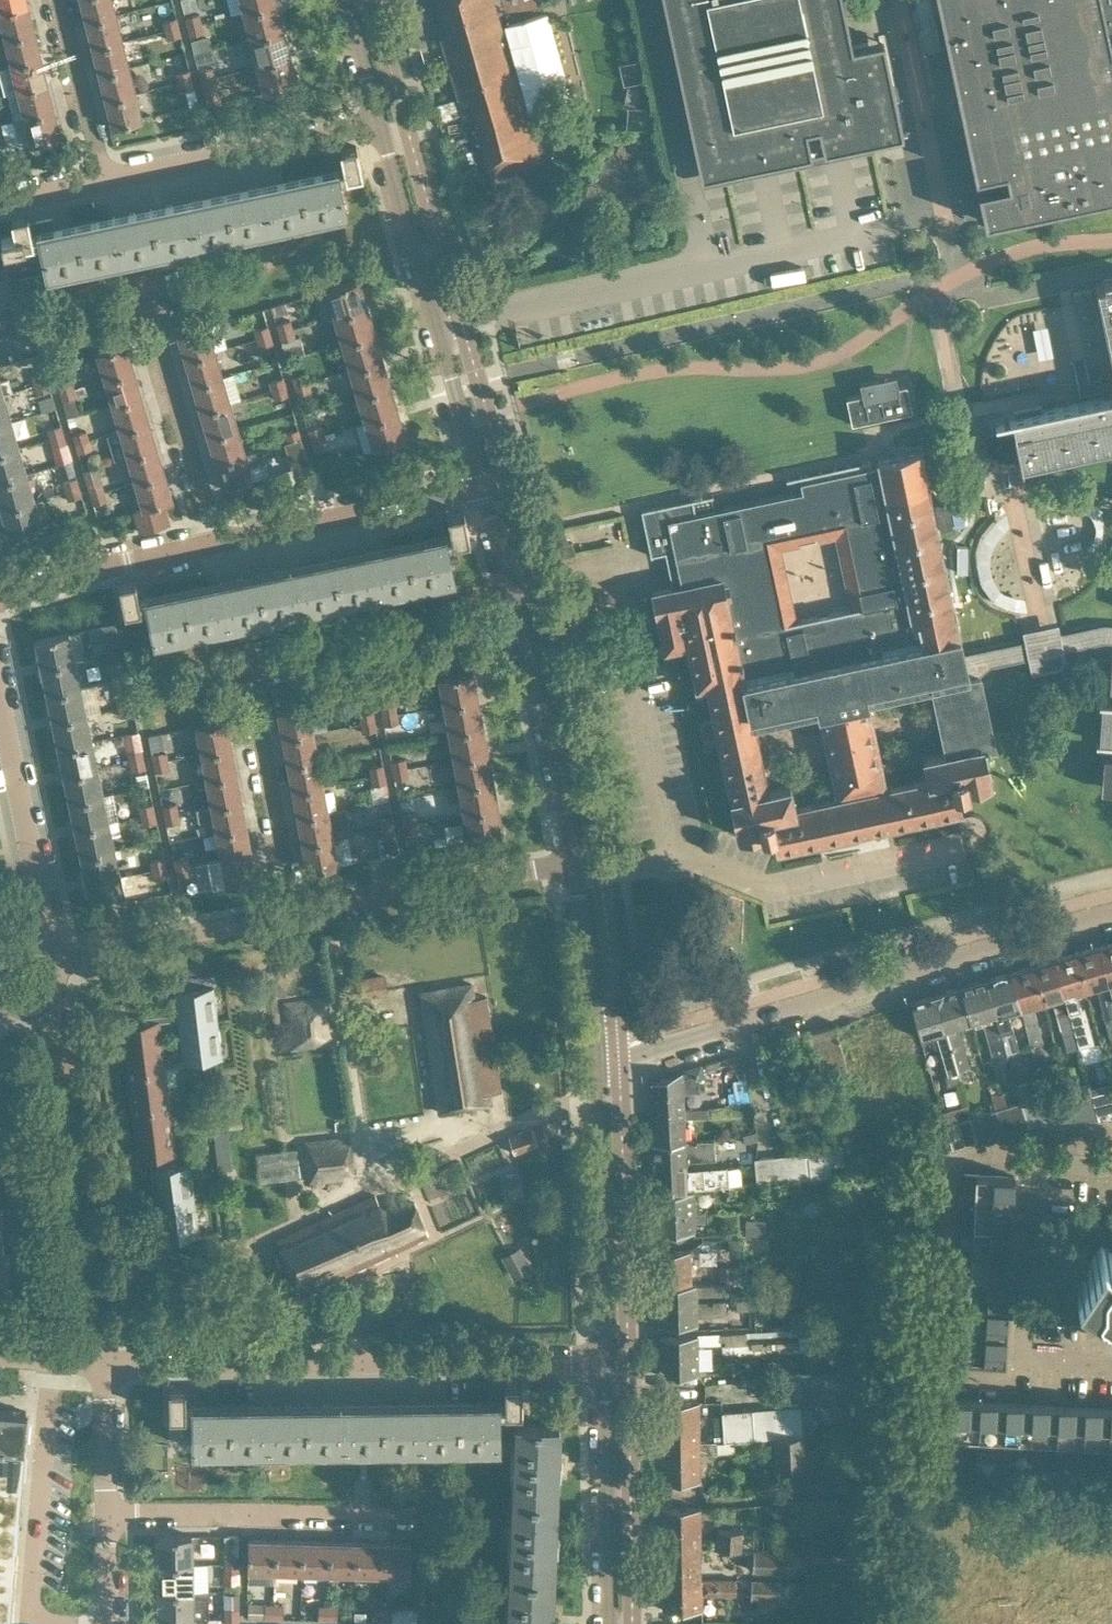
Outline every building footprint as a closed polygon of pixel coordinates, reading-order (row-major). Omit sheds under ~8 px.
[(28,5),(27,0),(0,0),(0,12),(28,5)] [(116,14),(112,0),(81,0),(86,21),(116,14)] [(185,12),(199,9),(196,0),(182,0),(185,12)] [(244,12),(277,4),(276,0),(241,0),(244,12)] [(491,174),(538,161),(517,88),(521,86),(520,82),(515,84),(515,82),(507,75),(497,41),(500,29),(491,0),(440,0),(451,34),(442,37),(460,98),(468,95),(491,174)] [(843,0),(664,0),(701,176),(872,139),(899,134),(900,135),(907,134),(906,129),(903,130),(883,38),(852,45),(843,0)] [(972,160),(975,172),(975,174),(975,175),(980,174),(1007,168),(1008,174),(1010,181),(983,187),(978,188),(979,190),(981,203),(982,206),(984,218),(985,221),(990,220),(1010,216),(1111,194),(1111,0),(938,0),(972,160)] [(277,4),(244,12),(251,39),(284,31),(277,4)] [(28,5),(0,12),(0,17),(5,38),(35,31),(28,5)] [(550,12),(506,23),(528,110),(554,103),(551,92),(570,87),(550,12)] [(93,48),(123,40),(116,14),(86,21),(93,48)] [(186,17),(188,26),(202,22),(200,14),(186,17)] [(164,30),(178,26),(176,18),(162,21),(164,30)] [(202,22),(188,26),(190,35),(204,31),(202,22)] [(180,35),(178,26),(164,30),(166,38),(180,35)] [(35,31),(5,38),(12,65),(41,57),(35,31)] [(284,31),(251,39),(258,66),(290,58),(284,31)] [(209,36),(192,40),(195,52),(212,48),(209,36)] [(100,74),(129,67),(123,40),(93,48),(100,74)] [(212,48),(195,52),(198,64),(215,60),(212,48)] [(0,68),(0,72),(5,94),(8,94),(48,84),(41,57),(12,65),(0,68)] [(290,58),(258,66),(264,93),(297,84),(290,58)] [(106,100),(136,93),(129,67),(100,74),(106,100)] [(199,70),(201,80),(215,76),(213,67),(199,70)] [(192,79),(190,69),(175,73),(178,82),(192,79)] [(204,89),(217,85),(215,76),(201,80),(204,89)] [(192,79),(178,82),(180,91),(185,90),(194,88),(192,79)] [(48,84),(8,94),(14,119),(25,117),(55,110),(48,84)] [(113,127),(142,119),(136,93),(106,100),(113,127)] [(14,119),(14,120),(20,146),(32,144),(61,136),(55,110),(25,117),(14,119)] [(12,218),(12,219),(15,235),(1,238),(4,248),(40,241),(47,272),(46,272),(46,273),(347,210),(344,195),(351,194),(347,176),(362,173),(357,145),(355,145),(356,146),(341,149),(341,148),(340,148),(344,167),(55,228),(52,217),(30,222),(28,214),(27,214),(27,215),(13,218),(13,217),(12,218)] [(1,270),(3,278),(17,274),(14,265),(1,270)] [(6,288),(20,284),(18,279),(17,274),(3,278),(6,288)] [(327,289),(334,315),(367,306),(359,279),(327,289)] [(1095,285),(1111,367),(1111,281),(1095,285)] [(284,302),(271,306),(273,315),(287,311),(284,302)] [(375,333),(367,306),(334,315),(342,342),(375,333)] [(16,323),(19,331),(32,328),(30,318),(16,323)] [(278,332),(292,328),(289,319),(276,323),(278,332)] [(186,359),(215,350),(207,324),(202,325),(178,332),(186,359)] [(257,338),(271,334),(268,325),(255,329),(257,338)] [(35,337),(32,328),(19,331),(22,341),(35,337)] [(292,328),(278,332),(286,359),(304,354),(299,336),(295,337),(292,328)] [(375,333),(342,342),(350,369),(383,359),(375,333)] [(273,342),(271,334),(257,338),(259,346),(273,342)] [(97,352),(98,353),(105,378),(134,369),(126,343),(97,352)] [(193,385),(223,376),(215,350),(186,359),(193,385)] [(391,386),(383,359),(350,369),(358,396),(391,386)] [(134,369),(105,378),(113,404),(142,395),(134,369)] [(32,376),(35,385),(48,381),(45,372),(32,376)] [(291,376),(294,386),(308,381),(305,372),(291,376)] [(201,411),(230,402),(223,376),(193,385),(201,411)] [(3,394),(14,391),(10,377),(0,380),(0,395),(3,394)] [(283,377),(270,381),(273,390),(286,386),(283,377)] [(71,378),(58,382),(60,391),(74,387),(71,378)] [(51,390),(48,381),(35,385),(37,394),(51,390)] [(310,391),(308,381),(294,386),(297,395),(310,391)] [(907,384),(846,397),(852,423),(912,410),(907,384)] [(286,386),(273,390),(275,399),(289,395),(286,386)] [(391,386),(358,396),(366,422),(399,413),(391,386)] [(77,396),(74,387),(60,391),(63,400),(77,396)] [(11,420),(3,394),(0,395),(0,424),(11,420)] [(1008,416),(1009,418),(1010,418),(1020,465),(1111,445),(1111,394),(1008,416)] [(56,407),(52,395),(39,399),(42,411),(56,407)] [(142,395),(113,404),(121,430),(150,422),(142,395)] [(209,437),(238,428),(230,402),(201,411),(209,437)] [(406,439),(399,413),(366,422),(374,449),(406,439)] [(11,420),(0,424),(0,453),(19,447),(11,420)] [(150,422),(121,430),(128,456),(157,448),(150,422)] [(50,438),(63,434),(61,425),(47,429),(50,438)] [(311,438),(324,434),(322,425),(308,429),(311,438)] [(216,463),(246,455),(238,428),(209,437),(216,463)] [(285,432),(288,441),(301,437),(299,429),(285,432)] [(76,443),(89,439),(86,430),(73,434),(76,443)] [(63,434),(50,438),(53,447),(52,447),(57,465),(71,460),(63,434)] [(313,447),(327,443),(324,434),(311,438),(313,447)] [(304,447),(301,437),(288,441),(284,442),(292,468),(309,463),(304,447)] [(92,449),(89,439),(76,443),(78,453),(92,449)] [(27,473),(19,447),(0,453),(0,481),(27,473)] [(157,448),(128,456),(136,482),(165,474),(157,448)] [(246,455),(216,463),(224,489),(253,480),(249,467),(265,463),(262,450),(246,455)] [(995,745),(980,674),(968,677),(963,652),(920,450),(878,459),(879,464),(800,481),(802,492),(696,515),(693,500),(713,495),(713,493),(641,509),(651,555),(652,555),(652,554),(674,549),(682,584),(652,591),(665,649),(687,644),(698,694),(708,691),(714,717),(703,720),(703,722),(700,723),(705,747),(709,746),(709,748),(720,746),(739,835),(762,830),(762,834),(761,836),(770,841),(771,840),(775,839),(778,850),(857,833),(858,836),(871,833),(882,831),(884,828),(962,811),(959,799),(963,799),(965,800),(970,791),(969,790),(968,786),(991,781),(983,747),(995,745)] [(35,500),(27,473),(0,481),(0,503),(2,510),(35,500)] [(140,531),(170,522),(164,502),(172,500),(165,474),(136,482),(143,507),(133,510),(140,531)] [(63,481),(66,491),(79,487),(77,477),(63,481)] [(91,495),(105,492),(102,482),(88,486),(91,495)] [(82,495),(79,487),(66,491),(68,499),(82,495)] [(94,504),(107,500),(105,492),(91,495),(94,504)] [(10,536),(42,527),(35,500),(2,510),(10,536)] [(250,618),(267,615),(283,611),(284,612),(284,611),(300,608),(455,575),(452,561),(458,559),(454,542),(470,538),(464,510),(463,511),(463,512),(449,515),(449,514),(447,514),(452,533),(140,598),(136,579),(134,580),(135,581),(120,583),(119,583),(126,617),(141,614),(144,625),(151,624),(154,637),(153,637),(153,639),(249,619),(250,619),(250,618)] [(565,530),(553,534),(556,545),(568,542),(565,530)] [(560,557),(563,556),(576,553),(572,541),(557,546),(560,557)] [(963,652),(968,677),(980,674),(992,664),(1033,656),(1035,666),(1061,661),(1059,650),(1111,641),(1111,623),(1106,622),(963,652)] [(115,623),(87,629),(90,644),(105,641),(118,638),(115,623)] [(42,667),(75,660),(69,632),(36,639),(36,640),(42,667)] [(107,653),(121,650),(119,641),(105,644),(107,653)] [(121,650),(107,653),(113,680),(127,677),(122,654),(121,650)] [(47,694),(81,687),(75,660),(42,667),(47,694)] [(438,677),(428,679),(433,706),(436,705),(478,698),(473,670),(438,677)] [(127,677),(113,680),(115,689),(129,686),(127,677)] [(53,721),(86,714),(81,687),(47,694),(53,721)] [(1101,701),(1098,739),(1096,738),(1095,741),(1108,742),(1111,742),(1111,689),(1111,700),(1099,699),(1098,701),(1101,701)] [(117,698),(119,707),(132,704),(130,695),(117,698)] [(483,725),(478,698),(443,704),(436,705),(439,719),(446,718),(449,731),(483,725)] [(121,716),(134,713),(132,704),(119,707),(121,716)] [(381,706),(383,715),(397,713),(395,704),(381,706)] [(278,710),(283,737),(313,732),(308,705),(304,705),(278,710)] [(359,712),(361,721),(375,719),(373,710),(359,712)] [(399,722),(397,713),(383,715),(385,724),(399,722)] [(59,748),(92,741),(86,714),(53,721),(59,748)] [(377,728),(375,719),(361,721),(363,730),(377,728)] [(227,720),(197,725),(202,752),(232,746),(227,721),(227,720)] [(488,752),(483,725),(449,731),(454,758),(488,752)] [(288,764),(318,758),(313,732),(283,737),(288,764)] [(64,775),(98,768),(92,741),(59,748),(64,775)] [(232,746),(202,752),(207,779),(237,773),(232,746)] [(128,752),(130,761),(144,758),(142,749),(128,752)] [(165,749),(151,752),(153,761),(167,759),(165,749)] [(493,780),(488,752),(454,758),(459,786),(493,780)] [(1103,754),(1101,789),(1111,790),(1111,755),(1103,754)] [(146,768),(144,758),(130,761),(132,771),(146,768)] [(288,764),(293,791),(323,785),(318,758),(288,764)] [(391,760),(393,770),(407,767),(405,758),(391,760)] [(169,769),(167,759),(153,761),(155,771),(169,769)] [(369,767),(371,776),(385,773),(383,764),(369,767)] [(409,776),(407,767),(393,770),(395,779),(409,776)] [(70,802),(103,795),(98,768),(64,775),(70,802)] [(147,772),(136,774),(139,788),(150,786),(147,772)] [(242,800),(237,773),(207,779),(212,805),(242,800)] [(373,786),(371,786),(375,803),(390,800),(387,783),(385,773),(371,776),(373,786)] [(498,807),(493,780),(459,786),(464,813),(498,807)] [(298,817),(328,812),(323,785),(293,791),(298,817)] [(76,830),(109,822),(103,795),(70,802),(76,830)] [(247,827),(242,800),(212,805),(197,808),(199,822),(214,819),(217,832),(247,827)] [(163,806),(165,815),(179,812),(177,803),(163,806)] [(139,806),(141,816),(155,813),(153,804),(139,806)] [(503,834),(498,807),(464,813),(470,840),(503,834)] [(328,812),(298,817),(303,844),(333,838),(348,836),(343,809),(328,812)] [(180,822),(179,812),(165,815),(167,825),(180,822)] [(402,815),(403,824),(417,822),(416,812),(402,815)] [(143,825),(157,822),(155,813),(141,816),(143,825)] [(393,815),(380,817),(382,829),(395,827),(393,815)] [(82,857),(115,850),(109,822),(76,830),(82,857)] [(419,831),(417,822),(403,824),(405,833),(419,831)] [(247,827),(217,832),(222,859),(252,853),(247,827)] [(384,839),(378,840),(382,856),(400,853),(395,827),(382,829),(384,839)] [(308,870),(338,865),(333,838),(303,844),(308,870)] [(87,884),(120,876),(115,850),(82,857),(87,884)] [(222,859),(207,862),(212,888),(257,880),(252,853),(222,859)] [(173,858),(175,867),(189,865),(187,856),(173,858)] [(152,870),(166,867),(164,858),(150,861),(152,870)] [(177,877),(191,874),(189,865),(175,867),(177,877)] [(154,878),(168,875),(166,867),(152,870),(154,878)] [(120,876),(87,884),(89,893),(93,910),(126,903),(120,876)] [(1099,946),(1111,998),(1111,942),(1099,946)] [(1087,987),(1095,985),(1109,1038),(1111,1037),(1111,998),(1099,946),(1073,952),(1078,968),(1082,967),(1087,987)] [(1073,952),(1053,958),(1078,1047),(1089,1044),(1075,990),(1087,987),(1082,967),(1078,968),(1073,952)] [(1031,965),(1042,1001),(1052,998),(1068,1050),(1078,1047),(1053,958),(1031,965)] [(1031,965),(1011,971),(1021,1007),(1036,1058),(1046,1056),(1032,1004),(1042,1001),(1031,965)] [(1011,971),(986,979),(1007,1053),(1018,1050),(1008,1010),(1021,1007),(1011,971)] [(354,1003),(388,998),(386,990),(384,976),(350,982),(352,993),(354,1003)] [(986,979),(961,986),(970,1022),(982,1018),(993,1057),(1007,1053),(986,979)] [(472,983),(421,991),(440,1111),(491,1103),(489,1093),(501,1091),(486,995),(474,997),(472,983)] [(220,1032),(214,986),(174,991),(177,1012),(132,1018),(132,1024),(124,1025),(141,1157),(149,1156),(159,1239),(199,1234),(190,1163),(158,1167),(156,1155),(177,1153),(160,1021),(177,1018),(183,1060),(222,1055),(220,1032)] [(961,986),(936,994),(957,1069),(970,1065),(958,1025),(970,1022),(961,986)] [(936,994),(911,1001),(921,1036),(932,1033),(948,1084),(960,1081),(957,1069),(936,994)] [(285,1003),(288,1023),(292,1050),(337,1043),(331,996),(285,1003)] [(894,1009),(872,1016),(886,1060),(909,1052),(895,1006),(893,1007),(894,1009)] [(721,1068),(718,1059),(706,1063),(708,1072),(721,1068)] [(651,1081),(653,1109),(684,1108),(683,1094),(700,1093),(699,1079),(705,1076),(701,1065),(682,1071),(651,1081)] [(745,1077),(732,1078),(736,1100),(748,1098),(745,1077)] [(1041,1078),(1016,1085),(1021,1102),(1028,1126),(1049,1120),(1053,1120),(1046,1095),(1041,1078)] [(1091,1095),(1098,1119),(1111,1119),(1111,1091),(1111,1089),(1091,1095)] [(1068,1095),(1046,1095),(1053,1120),(1075,1120),(1075,1119),(1068,1095)] [(1091,1095),(1068,1095),(1075,1119),(1098,1119),(1091,1095)] [(1007,1106),(995,1110),(1002,1134),(1028,1126),(1021,1102),(1007,1106)] [(725,1104),(710,1107),(712,1116),(726,1113),(725,1104)] [(653,1109),(654,1143),(685,1141),(684,1117),(708,1116),(708,1107),(684,1108),(653,1109)] [(995,1110),(971,1117),(977,1141),(1002,1134),(995,1110)] [(211,1165),(234,1162),(227,1115),(204,1118),(211,1165)] [(916,1116),(904,1120),(906,1128),(919,1125),(916,1116)] [(958,1121),(946,1124),(952,1149),(977,1141),(971,1117),(958,1121)] [(904,1120),(891,1124),(893,1132),(906,1128),(904,1120)] [(537,1141),(548,1139),(544,1126),(534,1131),(533,1127),(509,1136),(514,1153),(538,1145),(537,1141)] [(755,1130),(741,1133),(743,1142),(757,1139),(755,1130)] [(341,1137),(306,1141),(310,1181),(345,1177),(341,1137)] [(655,1167),(686,1165),(686,1160),(715,1158),(714,1139),(685,1141),(654,1143),(655,1167)] [(894,1142),(885,1144),(886,1152),(895,1151),(894,1142)] [(808,1151),(756,1158),(760,1184),(832,1174),(831,1165),(828,1146),(828,1145),(807,1148),(808,1151)] [(295,1148),(256,1153),(260,1182),(299,1177),(295,1148)] [(728,1166),(715,1167),(686,1169),(686,1165),(655,1167),(656,1193),(693,1191),(693,1190),(688,1190),(688,1188),(715,1186),(729,1185),(728,1166)] [(860,1172),(845,1174),(847,1191),(862,1189),(860,1172)] [(964,1172),(964,1181),(975,1182),(974,1196),(963,1196),(963,1202),(1013,1204),(1014,1175),(1008,1175),(964,1172)] [(693,1191),(656,1193),(656,1194),(656,1204),(656,1206),(656,1212),(694,1212),(693,1191)] [(275,1241),(300,1295),(428,1235),(413,1203),(385,1216),(375,1195),(275,1241)] [(962,1222),(961,1228),(1011,1230),(1013,1204),(963,1202),(962,1207),(973,1208),(973,1223),(962,1222)] [(694,1212),(656,1212),(657,1225),(657,1227),(657,1233),(694,1230),(694,1222),(706,1221),(706,1211),(694,1212)] [(737,1211),(723,1212),(723,1220),(737,1220),(737,1211)] [(768,1217),(746,1217),(746,1233),(768,1233),(768,1217)] [(961,1228),(961,1234),(972,1234),(971,1249),(960,1248),(960,1254),(1010,1257),(1011,1230),(961,1228)] [(739,1237),(728,1238),(728,1250),(740,1250),(739,1237)] [(1101,1243),(1075,1283),(1111,1307),(1111,1251),(1101,1243)] [(689,1249),(657,1252),(658,1285),(690,1283),(689,1249)] [(520,1253),(507,1260),(516,1275),(528,1268),(520,1253)] [(959,1274),(958,1280),(1009,1283),(1010,1257),(960,1254),(960,1260),(971,1260),(970,1275),(959,1274)] [(735,1265),(716,1267),(717,1278),(735,1277),(735,1265)] [(958,1280),(958,1286),(969,1287),(968,1301),(957,1301),(957,1306),(1007,1309),(1009,1283),(958,1280)] [(690,1283),(658,1285),(659,1305),(696,1304),(696,1297),(724,1296),(724,1286),(690,1287),(690,1283)] [(735,1310),(749,1310),(748,1299),(735,1299),(735,1310)] [(696,1304),(659,1305),(660,1325),(697,1324),(697,1319),(725,1318),(725,1303),(696,1304)] [(956,1327),(956,1333),(1006,1335),(1007,1309),(957,1306),(957,1312),(968,1313),(967,1328),(956,1327)] [(417,1310),(403,1310),(404,1330),(417,1330),(417,1310)] [(743,1333),(719,1334),(720,1340),(724,1340),(724,1344),(743,1343),(743,1333)] [(956,1333),(955,1338),(966,1339),(965,1354),(954,1353),(954,1358),(997,1361),(1004,1361),(1006,1335),(956,1333)] [(697,1334),(660,1335),(660,1375),(698,1375),(697,1334)] [(500,1427),(516,1427),(516,1425),(522,1425),(521,1381),(520,1381),(520,1382),(506,1383),(506,1382),(504,1382),(505,1401),(186,1405),(186,1385),(184,1386),(170,1387),(170,1386),(169,1386),(169,1414),(185,1414),(185,1432),(193,1432),(193,1446),(192,1446),(192,1447),(500,1444),(500,1427)] [(976,1449),(979,1399),(952,1398),(952,1404),(949,1448),(958,1448),(959,1437),(973,1438),(973,1449),(976,1449)] [(979,1399),(976,1449),(1003,1451),(1005,1401),(979,1399)] [(660,1401),(661,1441),(698,1440),(698,1401),(660,1401)] [(1005,1401),(1003,1451),(1029,1452),(1032,1402),(1005,1401)] [(1032,1402),(1029,1452),(1056,1454),(1058,1403),(1032,1402)] [(1085,1405),(1058,1403),(1056,1454),(1063,1454),(1064,1443),(1078,1444),(1078,1455),(1082,1455),(1085,1405)] [(1104,1456),(1109,1456),(1111,1406),(1085,1405),(1082,1455),(1089,1455),(1090,1444),(1105,1445),(1104,1456)] [(800,1408),(722,1414),(724,1442),(774,1438),(802,1436),(800,1408)] [(23,1447),(26,1411),(0,1409),(0,1445),(23,1447)] [(559,1426),(533,1425),(522,1425),(516,1425),(516,1427),(514,1478),(513,1502),(556,1503),(557,1483),(557,1480),(557,1473),(560,1473),(561,1458),(558,1458),(558,1451),(558,1448),(559,1426)] [(802,1436),(774,1438),(776,1471),(805,1468),(802,1436)] [(698,1440),(661,1441),(662,1481),(699,1480),(699,1456),(717,1456),(717,1455),(717,1443),(698,1443),(698,1440)] [(736,1443),(717,1443),(717,1455),(736,1455),(736,1443)] [(20,1481),(23,1447),(0,1445),(0,1479),(20,1481)] [(17,1515),(20,1481),(0,1479),(0,1513),(17,1515)] [(555,1525),(556,1503),(513,1502),(512,1526),(511,1555),(510,1579),(553,1581),(554,1560),(554,1556),(554,1550),(557,1550),(558,1535),(555,1535),(555,1528),(555,1525)] [(662,1541),(700,1541),(699,1507),(662,1507),(662,1541)] [(14,1550),(17,1515),(0,1513),(0,1549),(14,1550)] [(719,1531),(718,1549),(742,1549),(742,1531),(719,1531)] [(225,1535),(225,1562),(239,1562),(239,1534),(225,1535)] [(158,1535),(158,1563),(193,1562),(192,1535),(158,1535)] [(248,1539),(247,1582),(273,1583),(274,1570),(275,1539),(248,1539)] [(275,1539),(274,1570),(301,1571),(302,1540),(275,1539)] [(302,1540),(301,1571),(328,1572),(329,1541),(302,1540)] [(329,1541),(328,1572),(356,1572),(357,1542),(329,1541)] [(663,1578),(699,1578),(699,1546),(700,1546),(700,1541),(662,1541),(663,1578)] [(357,1542),(356,1572),(383,1573),(384,1543),(357,1542)] [(384,1543),(383,1573),(410,1574),(410,1573),(411,1544),(384,1543)] [(11,1584),(14,1550),(0,1549),(0,1583),(11,1584)] [(791,1551),(752,1551),(752,1571),(791,1571),(791,1551)] [(193,1562),(158,1563),(159,1591),(209,1590),(208,1562),(193,1562)] [(239,1562),(225,1562),(225,1574),(239,1573),(239,1562)] [(663,1578),(663,1609),(702,1609),(701,1593),(736,1592),(735,1578),(717,1577),(699,1578),(663,1578)] [(780,1579),(751,1578),(751,1598),(779,1599),(780,1579)] [(508,1623),(554,1623),(555,1611),(552,1611),(552,1604),(552,1601),(553,1581),(510,1579),(509,1603),(508,1623)] [(4,1619),(8,1620),(11,1584),(0,1583),(0,1619),(4,1619)] [(159,1619),(193,1618),(209,1618),(209,1590),(159,1591),(159,1619)] [(239,1590),(225,1590),(226,1618),(239,1618),(239,1590)] [(261,1618),(272,1618),(273,1605),(262,1605),(261,1618)] [(272,1618),(283,1618),(284,1605),(273,1605),(272,1618)] [(316,1619),(327,1620),(327,1607),(316,1606),(316,1619)] [(327,1620),(338,1620),(338,1607),(327,1607),(327,1620)] [(381,1621),(382,1607),(373,1607),(372,1621),(381,1621)] [(417,1622),(418,1609),(382,1607),(381,1621),(417,1622)]
